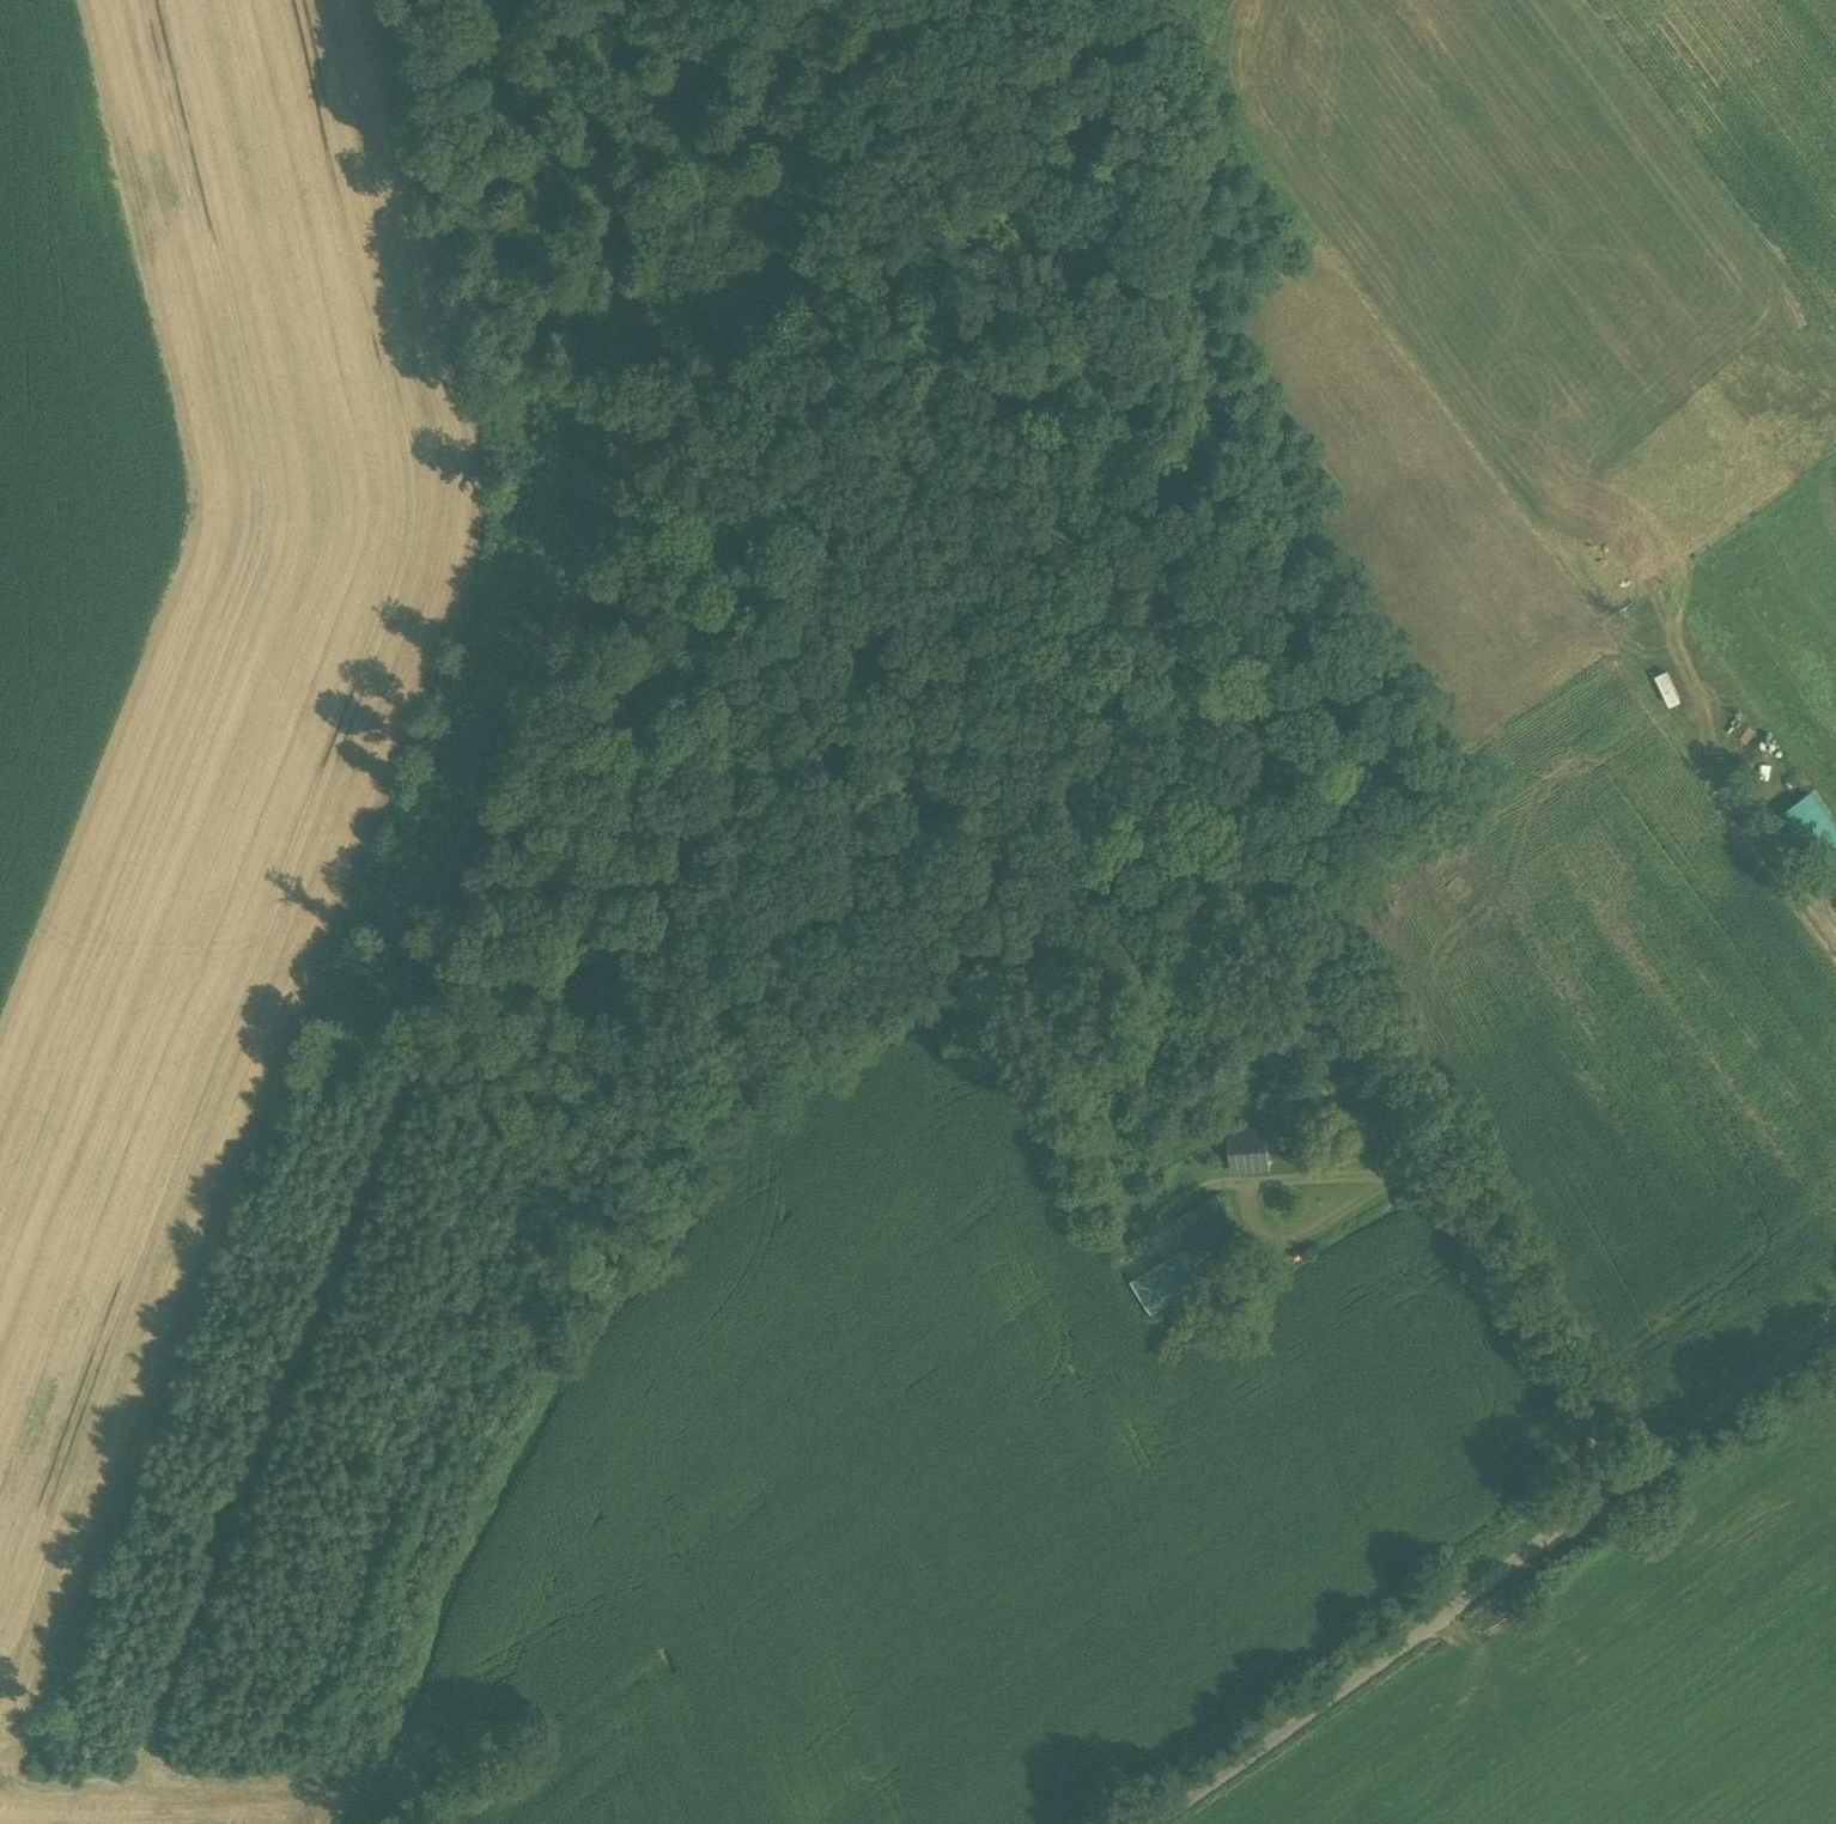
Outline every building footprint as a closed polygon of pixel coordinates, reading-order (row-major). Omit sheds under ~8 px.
[(1777,818),(1819,875),(1835,862),(1835,826),(1812,793),(1777,818)] [(1264,1171),(1261,1132),(1222,1135),(1225,1174),(1264,1171)] [(1247,1262),(1212,1202),(1169,1226),(1204,1287),(1247,1262)]
